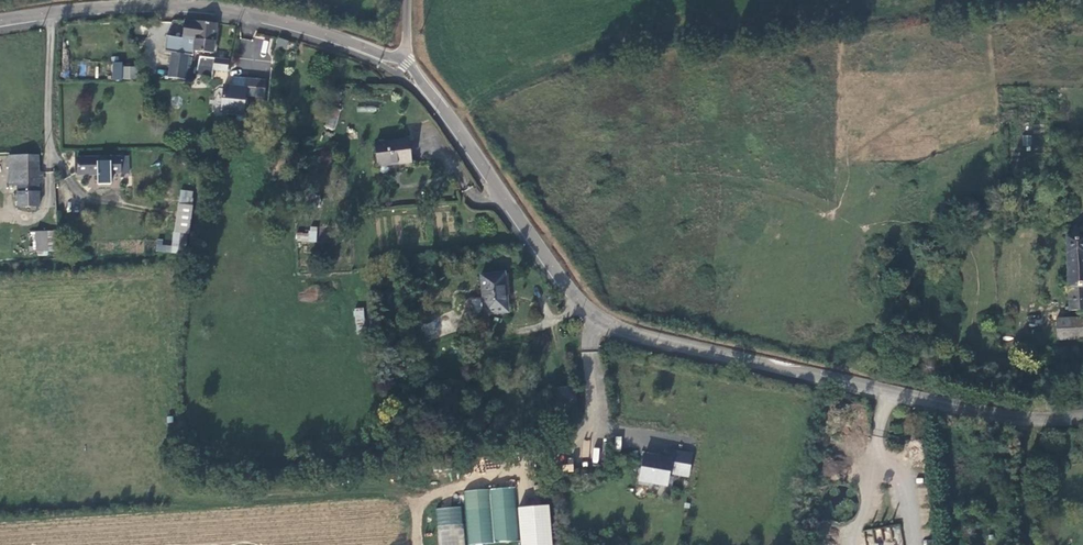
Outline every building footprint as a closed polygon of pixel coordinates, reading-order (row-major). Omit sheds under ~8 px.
[(185,19),(185,21),(183,38),(167,35),(164,51),(193,55),(194,51),(213,53),(218,23),(185,19)] [(271,39),(241,35),(238,57),(267,62),(271,39)] [(193,66),(187,65),(188,58),(172,55),(168,76),(191,80),(193,66)] [(213,80),(214,70),(227,71),(229,60),(200,57),(195,75),(213,80)] [(114,79),(137,79),(137,69),(122,69),(122,67),(114,67),(114,79)] [(232,77),(231,85),(246,87),(245,96),(264,98),(266,80),(247,78),(232,77)] [(246,87),(231,85),(224,85),(221,114),(243,116),(245,96),(246,87)] [(341,110),(332,107),(325,126),(334,129),(341,110)] [(1022,136),(1022,146),(1031,146),(1030,135),(1022,136)] [(378,166),(411,162),(408,140),(375,144),(378,166)] [(38,183),(38,172),(38,155),(8,156),(9,186),(17,186),(18,206),(39,206),(38,183)] [(121,173),(128,173),(128,156),(110,157),(110,156),(77,157),(77,175),(110,174),(110,173),(121,173)] [(180,191),(179,205),(191,206),(193,193),(180,191)] [(191,206),(179,205),(175,232),(188,234),(189,234),(193,206),(191,206)] [(55,231),(47,232),(48,251),(56,251),(55,231)] [(1071,231),(1072,237),(1066,237),(1069,310),(1082,310),(1082,237),(1079,237),(1079,231),(1071,231)] [(48,251),(47,232),(36,232),(37,252),(48,251)] [(178,254),(178,253),(181,233),(175,233),(174,247),(158,245),(157,251),(178,254)] [(181,233),(178,253),(185,253),(188,234),(181,233)] [(504,273),(481,276),(484,314),(508,312),(504,273)] [(362,308),(353,309),(356,327),(364,326),(362,308)] [(1058,340),(1082,338),(1082,317),(1056,319),(1058,340)] [(562,409),(576,408),(575,386),(560,388),(562,409)] [(549,403),(558,402),(556,388),(547,389),(549,403)] [(559,420),(558,402),(549,403),(550,421),(559,420)] [(692,457),(643,450),(638,481),(669,486),(670,474),(690,477),(692,457)] [(464,490),(467,544),(518,541),(515,487),(464,490)] [(550,504),(519,506),(520,544),(552,544),(550,504)] [(438,544),(464,544),(463,506),(437,507),(438,544)]
